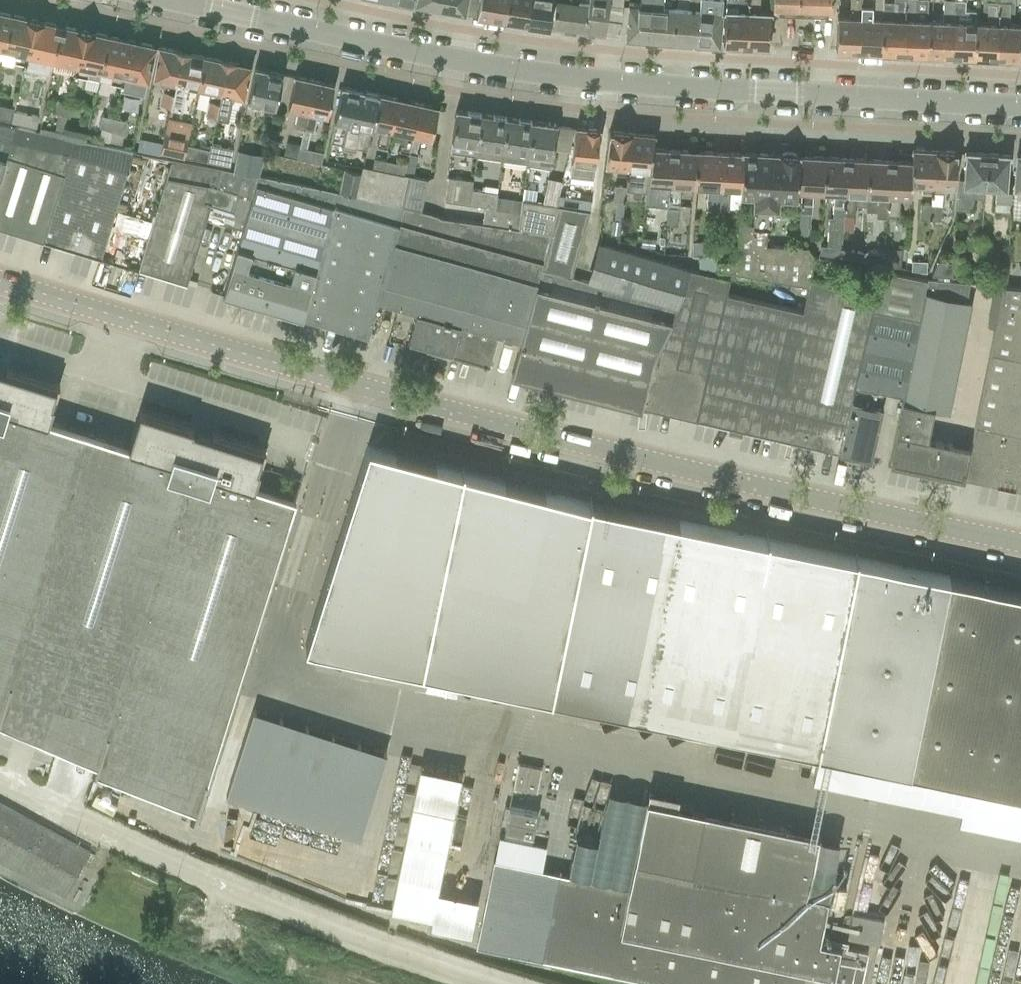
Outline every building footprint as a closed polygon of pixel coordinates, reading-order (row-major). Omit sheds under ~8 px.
[(416,4),(440,8),(442,0),(417,0),(416,4)] [(440,8),(465,13),(468,0),(442,0),(440,8)] [(502,19),(505,0),(479,0),(476,16),(502,19)] [(502,19),(527,23),(530,0),(505,0),(502,19)] [(527,23),(550,27),(552,7),(552,0),(530,0),(527,23)] [(552,27),(570,29),(584,32),(588,0),(556,0),(555,7),(552,27)] [(584,32),(605,35),(608,15),(609,0),(588,0),(584,32)] [(626,36),(648,38),(651,0),(641,0),(640,3),(629,2),(628,16),(626,36)] [(648,38),(671,40),(674,7),(663,6),(663,0),(651,0),(648,38)] [(697,42),(701,0),(678,0),(678,7),(674,7),(671,40),(697,42)] [(697,42),(720,44),(723,0),(701,0),(697,42)] [(724,44),(747,45),(749,0),(727,0),(726,9),(725,24),(724,44)] [(747,45),(770,47),(771,27),(771,11),(760,10),(761,0),(749,0),(747,45)] [(797,13),(798,0),(773,0),(773,11),(797,13)] [(797,13),(832,14),(832,0),(798,0),(797,13)] [(858,50),(861,0),(850,0),(850,15),(838,15),(836,49),(858,50)] [(881,52),(882,17),(872,16),(873,0),(861,0),(858,50),(881,52)] [(881,52),(903,53),(905,0),(894,0),(894,2),(883,1),(882,17),(881,52)] [(903,53),(925,54),(926,37),(930,37),(930,34),(931,20),(927,20),(928,0),(905,0),(903,53)] [(925,54),(929,54),(951,55),(954,0),(943,0),(942,21),(931,20),(930,34),(930,37),(926,37),(925,54)] [(951,55),(973,56),(975,21),(976,9),(965,9),(966,0),(954,0),(951,55)] [(996,57),(999,0),(983,0),(983,11),(987,11),(987,22),(975,21),(973,56),(996,57)] [(996,57),(1019,59),(1020,39),(1020,23),(1010,23),(1010,12),(1014,13),(1014,0),(999,0),(996,57)] [(4,50),(12,15),(0,12),(0,49),(4,50)] [(14,62),(25,64),(35,20),(12,15),(4,50),(16,52),(14,62)] [(25,64),(24,69),(48,74),(51,60),(54,44),(58,25),(35,20),(25,64)] [(58,45),(55,60),(67,63),(65,72),(75,75),(85,30),(62,25),(58,45)] [(85,30),(75,75),(98,80),(100,70),(107,35),(85,30)] [(100,70),(98,80),(121,84),(130,40),(107,35),(100,70)] [(121,84),(119,90),(144,95),(147,80),(151,65),(155,46),(130,40),(121,84)] [(160,103),(171,105),(183,52),(159,46),(152,78),(165,81),(160,103)] [(187,86),(198,88),(205,56),(183,52),(171,105),(183,107),(187,86)] [(205,113),(217,116),(228,61),(205,56),(198,88),(198,89),(210,92),(205,113)] [(251,66),(228,61),(217,116),(228,118),(233,97),(244,99),(251,66)] [(248,101),(248,104),(260,106),(260,103),(276,107),(279,94),(283,75),(267,71),(268,70),(256,67),(251,87),(248,101)] [(295,126),(304,128),(314,80),(296,76),(289,107),(299,109),(295,126)] [(315,80),(304,128),(314,130),(318,113),(327,115),(334,84),(315,80)] [(342,86),(331,142),(368,149),(373,126),(379,93),(365,91),(342,86)] [(398,97),(379,93),(373,126),(382,128),(378,145),(387,147),(398,97)] [(398,97),(391,130),(403,133),(398,155),(407,157),(408,152),(419,102),(402,98),(398,97)] [(57,101),(55,112),(69,117),(72,104),(57,101)] [(419,102),(408,152),(418,154),(422,137),(432,139),(435,126),(439,106),(419,102)] [(11,121),(13,110),(14,108),(0,105),(0,119),(11,121)] [(11,121),(11,122),(36,127),(39,116),(13,110),(11,121)] [(451,152),(477,156),(483,114),(457,110),(451,152)] [(477,156),(502,159),(508,117),(483,114),(477,156)] [(102,115),(99,126),(111,130),(114,117),(102,115)] [(114,117),(111,130),(124,135),(126,120),(114,117)] [(502,159),(527,163),(533,121),(508,117),(502,159)] [(527,163),(527,165),(551,168),(552,164),(555,144),(558,124),(533,121),(527,163)] [(15,127),(0,123),(0,175),(6,155),(15,127)] [(73,138),(61,136),(15,126),(15,127),(6,155),(0,175),(0,227),(43,240),(62,172),(73,138)] [(63,126),(61,136),(73,138),(74,139),(85,141),(87,131),(63,126)] [(574,147),(571,176),(595,179),(596,164),(598,149),(600,129),(576,127),(574,147)] [(617,174),(627,175),(631,132),(610,130),(606,166),(617,167),(617,174)] [(165,132),(161,152),(184,157),(184,156),(187,145),(188,137),(165,132)] [(626,187),(626,190),(646,192),(647,183),(648,183),(649,169),(650,169),(652,148),(653,148),(654,135),(631,132),(627,175),(626,187)] [(100,257),(133,151),(85,141),(74,139),(73,138),(62,172),(43,240),(100,257)] [(287,141),(284,154),(297,157),(299,146),(299,144),(287,141)] [(209,150),(207,161),(230,166),(233,148),(210,143),(209,150)] [(187,145),(184,156),(207,161),(209,150),(187,145)] [(299,146),(297,157),(321,163),(323,151),(299,146)] [(646,192),(645,204),(668,206),(668,205),(669,184),(671,149),(653,148),(652,148),(650,169),(649,169),(648,183),(647,183),(646,192)] [(913,161),(911,183),(922,183),(921,192),(933,192),(935,150),(913,148),(912,161),(913,161)] [(668,205),(668,206),(678,206),(679,206),(680,185),(694,186),(695,167),(696,151),(671,149),(669,184),(668,205)] [(958,151),(935,150),(933,192),(943,193),(944,185),(956,186),(958,151)] [(718,208),(722,152),(701,151),(700,168),(695,167),(694,186),(709,186),(708,208),(718,208)] [(959,178),(957,207),(972,208),(973,197),(984,197),(984,187),(986,187),(987,152),(966,151),(964,178),(959,178)] [(739,195),(741,196),(743,153),(722,152),(718,208),(729,209),(730,188),(741,188),(741,192),(739,192),(739,195)] [(743,153),(741,196),(753,196),(752,207),(753,207),(753,224),(752,228),(766,228),(771,229),(772,208),(779,208),(779,207),(800,208),(801,190),(798,190),(799,156),(799,155),(797,155),(793,152),(785,152),(781,154),(768,153),(768,154),(743,153)] [(987,152),(986,187),(995,188),(994,209),(1009,211),(1011,182),(1008,182),(1009,154),(987,152)] [(237,154),(234,170),(259,175),(263,160),(237,154)] [(825,157),(799,156),(798,190),(801,190),(800,208),(800,212),(809,212),(812,212),(813,192),(824,192),(825,157)] [(847,158),(825,157),(824,192),(834,193),(833,213),(843,214),(844,214),(847,158)] [(253,197),(259,175),(172,158),(166,178),(138,268),(187,283),(207,219),(242,230),(253,197)] [(374,158),(372,168),(383,171),(385,160),(384,160),(374,158)] [(847,158),(844,214),(855,214),(856,205),(866,205),(869,159),(847,158)] [(866,205),(866,210),(877,211),(877,216),(888,216),(890,160),(869,159),(866,205)] [(912,161),(890,160),(888,216),(898,217),(899,196),(911,197),(911,183),(913,161),(912,161)] [(359,172),(355,196),(378,201),(422,209),(428,180),(403,174),(383,171),(372,168),(361,166),(359,172)] [(344,169),(339,192),(355,196),(359,172),(344,169)] [(303,317),(339,192),(259,175),(253,197),(242,230),(223,293),(303,317)] [(469,205),(471,190),(473,181),(449,177),(445,201),(469,205)] [(615,185),(614,200),(625,201),(626,186),(615,185)] [(471,190),(469,205),(485,207),(495,208),(497,196),(497,193),(471,190)] [(398,222),(402,206),(378,201),(355,196),(339,192),(303,317),(339,328),(340,323),(363,330),(362,335),(368,337),(378,302),(398,222)] [(521,201),(522,200),(497,196),(495,208),(485,207),(483,223),(518,228),(521,201)] [(534,202),(521,201),(518,228),(549,232),(555,205),(534,202)] [(921,203),(920,218),(930,219),(931,204),(921,203)] [(931,204),(930,219),(940,219),(941,204),(931,204)] [(641,409),(642,406),(641,406),(653,354),(677,306),(696,271),(688,269),(602,244),(592,281),(573,275),(591,210),(558,205),(550,233),(542,262),(521,341),(512,376),(641,409)] [(498,335),(521,341),(542,262),(550,233),(441,218),(405,207),(402,206),(398,222),(378,302),(416,312),(457,324),(448,356),(489,368),(490,366),(483,364),(487,351),(493,353),(498,335)] [(668,214),(667,222),(677,223),(678,206),(668,206),(668,214)] [(799,212),(798,235),(808,235),(809,212),(800,212),(799,212)] [(829,216),(827,245),(841,246),(843,214),(833,213),(833,216),(829,216)] [(612,219),(610,232),(619,234),(621,220),(612,219)] [(738,260),(737,273),(809,285),(811,276),(814,259),(807,248),(765,246),(766,228),(752,228),(753,224),(739,224),(738,260)] [(642,237),(641,246),(654,247),(655,238),(642,237)] [(707,244),(707,257),(717,257),(716,245),(707,244)] [(820,245),(820,253),(839,256),(840,256),(841,246),(827,245),(820,245)] [(884,264),(884,265),(901,268),(902,250),(885,249),(885,251),(884,264)] [(848,250),(847,258),(863,261),(863,252),(848,250)] [(868,250),(868,262),(884,265),(884,264),(885,251),(868,250)] [(738,260),(718,262),(718,270),(737,273),(738,260)] [(938,260),(931,275),(952,277),(953,261),(938,260)] [(882,390),(902,395),(925,291),(924,291),(927,279),(883,270),(880,283),(839,451),(870,458),(883,405),(879,404),(882,390)] [(642,406),(697,419),(725,294),(729,278),(721,277),(696,271),(677,306),(653,354),(641,406),(642,406)] [(783,307),(754,432),(839,451),(880,283),(878,283),(876,291),(811,276),(809,285),(803,311),(783,307)] [(1002,286),(969,447),(962,477),(961,479),(963,479),(965,479),(966,476),(1020,487),(1020,287),(1002,286)] [(888,464),(961,479),(962,477),(969,447),(927,438),(933,408),(947,411),(970,301),(925,291),(902,395),(888,464)] [(697,419),(754,432),(783,307),(725,294),(697,419)] [(426,350),(448,356),(457,324),(416,312),(408,341),(427,346),(426,350)] [(96,762),(90,780),(92,780),(96,770),(194,809),(189,827),(191,827),(200,798),(206,779),(295,498),(254,485),(265,450),(211,433),(210,435),(140,413),(136,428),(133,428),(128,446),(48,420),(59,385),(5,368),(4,370),(0,369),(0,722),(96,762)] [(460,457),(365,433),(302,632),(418,657),(460,457)] [(587,491),(460,457),(418,657),(548,684),(587,491)] [(857,547),(587,491),(548,684),(815,739),(857,547)] [(816,750),(1020,792),(1020,591),(856,558),(857,555),(856,555),(855,557),(816,750)] [(382,747),(251,705),(223,791),(355,833),(382,747)] [(460,770),(417,761),(387,903),(429,912),(435,885),(460,770)] [(476,945),(667,983),(860,983),(867,950),(849,946),(836,943),(822,941),(818,940),(826,897),(805,893),(817,835),(702,811),(676,806),(678,797),(648,790),(646,799),(628,886),(568,874),(539,868),(493,859),(476,945)] [(576,833),(568,874),(628,886),(646,799),(608,792),(599,837),(576,833)] [(65,896),(89,851),(0,803),(0,861),(65,896)] [(509,806),(504,828),(531,834),(536,812),(509,806)] [(250,835),(240,861),(358,905),(368,879),(250,835)] [(498,837),(493,859),(539,868),(544,846),(498,837)] [(477,892),(435,885),(429,912),(427,923),(468,931),(477,892)] [(883,913),(852,906),(847,934),(878,940),(883,913)]
